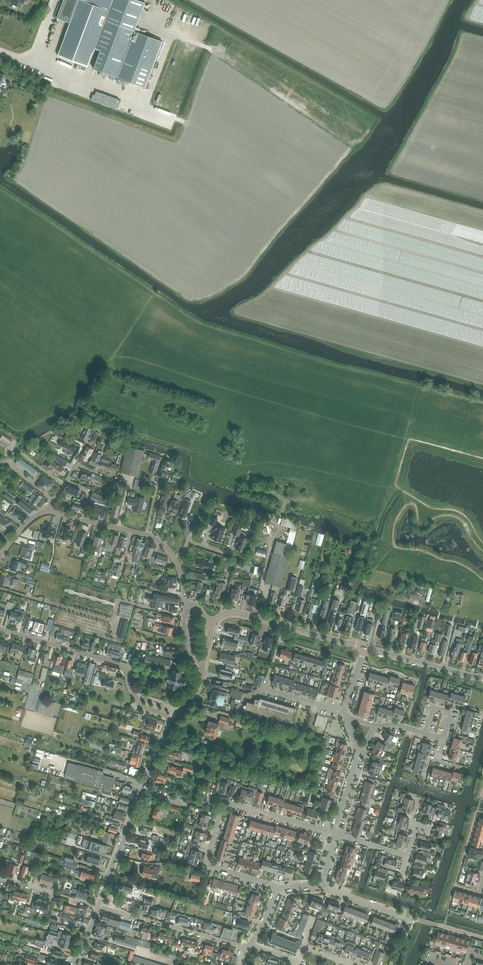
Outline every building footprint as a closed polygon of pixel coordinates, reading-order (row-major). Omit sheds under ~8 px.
[(56,18),(69,23),(57,55),(87,66),(94,47),(100,50),(93,68),(125,80),(145,88),(162,41),(147,35),(139,32),(134,30),(135,29),(137,29),(138,27),(136,26),(144,6),(146,6),(146,5),(144,4),(145,2),(140,0),(63,0),(56,18)] [(82,431),(87,421),(83,419),(79,429),(82,431)] [(86,440),(92,429),(86,426),(81,438),(86,440)] [(57,430),(55,434),(57,435),(62,438),(62,439),(59,445),(76,454),(80,446),(76,443),(75,446),(63,439),(65,435),(65,434),(57,430)] [(94,443),(99,433),(94,430),(90,441),(94,443)] [(3,434),(1,436),(0,436),(0,441),(8,446),(12,440),(3,434)] [(87,446),(81,458),(86,461),(89,456),(90,456),(92,453),(93,450),(89,447),(87,446)] [(138,477),(144,450),(127,446),(121,472),(138,477)] [(98,460),(103,452),(99,451),(98,453),(95,451),(93,455),(89,462),(97,466),(100,461),(98,460)] [(155,473),(160,456),(149,452),(147,452),(146,454),(148,455),(147,459),(149,459),(155,461),(155,462),(153,462),(149,472),(155,473)] [(54,454),(52,458),(56,460),(55,461),(65,466),(67,461),(54,454)] [(49,460),(45,466),(47,467),(47,468),(52,471),(53,470),(58,474),(62,468),(52,461),(53,460),(47,456),(46,458),(49,460)] [(15,463),(33,475),(37,470),(19,458),(15,463)] [(102,458),(100,466),(105,468),(105,469),(110,471),(114,472),(116,467),(117,464),(111,462),(111,461),(102,458)] [(172,465),(173,462),(164,459),(158,475),(164,477),(168,466),(171,467),(172,464),(172,465)] [(83,473),(80,480),(89,484),(90,480),(95,482),(96,480),(100,482),(102,477),(96,475),(93,474),(92,477),(83,473)] [(46,493),(54,482),(43,475),(35,486),(46,493)] [(33,489),(20,479),(17,483),(20,486),(19,487),(29,494),(31,492),(33,494),(32,495),(34,496),(30,501),(36,505),(42,497),(41,496),(43,494),(34,488),(33,489)] [(70,484),(67,492),(68,492),(67,493),(68,495),(70,496),(72,495),(72,494),(75,495),(79,488),(70,484)] [(173,493),(174,490),(168,490),(166,490),(166,493),(164,492),(160,504),(166,506),(169,495),(170,495),(171,493),(173,493)] [(103,503),(106,496),(94,491),(91,498),(103,503)] [(13,500),(13,499),(6,494),(3,497),(11,502),(13,500)] [(141,512),(145,498),(136,496),(136,499),(129,498),(127,504),(134,505),(133,510),(141,512)] [(21,499),(17,504),(29,513),(33,508),(21,499)] [(176,513),(181,501),(173,499),(172,502),(171,501),(168,508),(173,509),(172,512),(176,513)] [(185,518),(192,501),(185,499),(179,516),(185,518)] [(84,502),(83,506),(73,503),(72,508),(84,511),(85,508),(87,508),(89,502),(85,501),(85,500),(84,502)] [(105,513),(106,510),(106,508),(89,503),(88,506),(92,507),(91,512),(101,515),(102,512),(105,513)] [(118,517),(121,505),(113,504),(111,516),(118,517)] [(14,508),(11,506),(7,512),(13,516),(14,514),(24,521),(27,516),(15,508),(14,508)] [(12,521),(0,515),(0,530),(6,533),(12,521)] [(220,541),(224,528),(218,526),(219,524),(215,523),(217,519),(211,517),(209,523),(216,526),(211,538),(213,539),(214,540),(217,541),(218,540),(220,541)] [(292,547),(299,523),(293,522),(294,520),(283,517),(281,525),(290,527),(286,543),(277,541),(265,582),(273,584),(268,602),(273,604),(276,593),(279,594),(292,547)] [(56,531),(51,530),(52,526),(51,526),(50,525),(48,524),(47,525),(45,524),(44,527),(44,526),(42,533),(42,535),(49,537),(54,538),(56,531)] [(72,540),(74,532),(70,531),(71,527),(69,527),(68,526),(66,525),(66,526),(64,526),(61,538),(68,540),(68,539),(72,540)] [(244,551),(248,539),(242,536),(243,534),(239,533),(241,529),(235,527),(233,534),(240,536),(235,548),(237,549),(237,550),(242,552),(242,551),(244,551)] [(84,544),(86,536),(86,533),(80,531),(76,544),(83,546),(83,544),(84,544)] [(115,545),(118,536),(112,534),(109,543),(106,542),(105,547),(104,548),(108,549),(108,550),(111,551),(112,548),(113,544),(115,545)] [(101,553),(102,550),(103,547),(103,546),(100,546),(102,538),(95,536),(94,540),(93,539),(92,543),(93,543),(93,544),(97,545),(95,551),(101,553)] [(125,545),(126,542),(127,538),(121,537),(117,550),(121,551),(122,548),(124,549),(125,545)] [(135,546),(143,548),(145,543),(142,542),(142,540),(136,538),(135,545),(135,546)] [(34,550),(35,546),(28,544),(27,547),(23,546),(20,556),(30,559),(33,549),(34,550)] [(139,560),(143,548),(135,546),(133,552),(135,553),(134,559),(135,559),(134,563),(139,564),(140,560),(139,560)] [(152,563),(154,557),(151,556),(153,548),(147,546),(143,556),(150,558),(149,562),(152,563)] [(154,557),(152,563),(154,564),(155,561),(165,564),(168,558),(158,554),(156,558),(154,557)] [(120,576),(121,572),(120,571),(121,565),(119,564),(121,558),(114,556),(113,559),(114,560),(111,570),(114,571),(113,574),(120,576)] [(26,565),(27,561),(20,559),(20,562),(19,561),(13,560),(10,569),(16,571),(17,568),(20,569),(21,566),(25,567),(26,565)] [(212,569),(213,563),(199,560),(198,566),(212,569)] [(251,564),(251,565),(249,572),(256,574),(258,567),(251,564)] [(209,575),(210,572),(203,571),(203,574),(190,571),(189,578),(196,579),(197,577),(203,578),(205,578),(206,575),(209,575)] [(3,575),(0,583),(6,585),(11,586),(11,584),(17,586),(19,580),(17,579),(13,578),(14,576),(11,575),(9,575),(9,576),(3,575)] [(169,577),(162,576),(162,580),(168,581),(167,586),(175,587),(177,578),(169,577)] [(293,591),(297,577),(290,576),(287,589),(285,588),(283,595),(281,594),(278,605),(283,606),(288,590),(293,591)] [(224,591),(226,584),(221,583),(222,579),(216,577),(215,581),(217,582),(214,595),(221,597),(223,590),(224,591)] [(201,592),(204,580),(205,580),(198,578),(196,585),(192,584),(188,596),(189,596),(189,597),(191,598),(192,597),(196,598),(197,595),(196,595),(197,591),(201,592)] [(153,590),(167,593),(168,588),(160,586),(160,585),(154,584),(153,590)] [(239,590),(240,584),(236,584),(235,589),(232,588),(230,598),(237,600),(240,590),(239,590)] [(210,591),(210,589),(206,588),(204,597),(202,596),(201,600),(207,602),(208,600),(209,600),(211,594),(209,594),(210,591)] [(255,604),(257,595),(258,590),(255,589),(249,588),(247,594),(246,598),(248,599),(247,602),(250,603),(250,604),(254,605),(255,604)] [(317,604),(318,599),(312,598),(315,589),(311,588),(308,600),(309,600),(309,602),(308,602),(305,613),(311,615),(314,604),(317,604)] [(159,600),(162,601),(177,605),(179,604),(179,602),(178,601),(179,597),(164,594),(154,592),(153,597),(150,596),(149,601),(152,602),(151,607),(158,608),(159,600)] [(330,601),(331,598),(324,596),(324,599),(323,599),(319,617),(326,619),(330,601)] [(336,611),(339,600),(333,598),(330,609),(327,621),(333,623),(336,611)] [(302,612),(305,601),(299,599),(296,610),(302,612)] [(347,612),(353,614),(354,614),(357,602),(351,600),(347,612)] [(18,609),(15,619),(21,621),(22,616),(24,616),(25,612),(25,611),(20,610),(22,604),(20,603),(18,608),(18,609)] [(176,613),(177,613),(178,605),(169,603),(168,608),(169,608),(168,611),(176,613)] [(118,616),(130,619),(133,606),(121,604),(118,616)] [(387,625),(391,610),(385,608),(381,623),(387,625)] [(11,611),(9,618),(15,619),(18,609),(15,609),(14,612),(11,611)] [(401,615),(402,612),(395,610),(394,613),(393,613),(391,619),(401,622),(402,616),(401,615)] [(172,623),(173,616),(157,613),(156,616),(161,617),(160,621),(172,623)] [(343,619),(344,614),(339,613),(338,617),(336,624),(337,624),(338,625),(339,625),(341,625),(343,619)] [(352,618),(353,614),(347,613),(343,626),(349,627),(352,618)] [(365,617),(359,615),(355,629),(361,631),(365,617)] [(416,616),(413,626),(421,628),(424,617),(419,615),(419,617),(416,616)] [(27,616),(24,627),(27,628),(28,628),(31,629),(30,632),(36,634),(40,623),(34,621),(30,620),(31,617),(27,616)] [(363,633),(364,633),(369,634),(373,620),(367,618),(363,633)] [(117,637),(124,638),(129,620),(122,619),(117,637)] [(40,623),(36,634),(42,636),(46,624),(40,623)] [(159,629),(158,632),(162,633),(171,635),(173,627),(164,625),(160,624),(159,629)] [(442,634),(449,636),(452,625),(447,624),(445,631),(443,630),(442,634)] [(229,626),(227,633),(235,635),(234,638),(240,640),(241,637),(238,636),(239,629),(236,628),(236,627),(233,626),(232,627),(229,626)] [(64,633),(65,630),(61,629),(60,633),(57,632),(56,636),(57,636),(56,640),(62,641),(64,633)] [(64,633),(62,641),(68,643),(71,631),(65,630),(64,633)] [(259,634),(252,632),(251,635),(250,635),(248,641),(249,642),(249,643),(251,644),(250,645),(255,645),(255,644),(256,645),(259,634)] [(442,634),(436,632),(434,640),(432,639),(431,641),(431,644),(430,644),(428,652),(434,653),(436,645),(435,645),(436,641),(440,642),(442,634)] [(403,644),(406,634),(403,633),(403,634),(402,634),(402,635),(400,635),(398,642),(403,644)] [(411,634),(408,647),(414,648),(418,636),(411,634)] [(471,645),(472,641),(474,637),(469,635),(467,639),(468,639),(465,648),(463,652),(461,651),(459,660),(465,661),(467,652),(470,653),(471,649),(470,649),(471,645)] [(91,637),(87,636),(86,639),(88,640),(87,643),(83,641),(81,647),(93,651),(96,642),(90,640),(91,637)] [(260,648),(270,650),(273,638),(265,636),(264,642),(261,641),(260,648)] [(225,639),(223,646),(236,650),(237,643),(242,644),(243,640),(240,640),(234,638),(233,641),(225,639)] [(424,651),(425,648),(427,641),(425,641),(425,639),(422,638),(419,649),(424,651)] [(453,649),(450,658),(456,659),(456,656),(458,656),(462,640),(457,638),(454,649),(453,649)] [(7,648),(8,642),(5,641),(5,640),(0,639),(0,648),(0,649),(0,653),(5,654),(7,648)] [(444,656),(446,648),(448,641),(442,640),(440,648),(439,654),(439,655),(440,656),(441,656),(442,655),(444,656)] [(20,659),(24,648),(24,647),(20,646),(21,645),(13,643),(10,651),(16,653),(14,657),(20,659)] [(112,656),(116,645),(110,643),(106,655),(112,656)] [(116,645),(112,656),(118,658),(119,657),(122,658),(123,653),(120,652),(121,648),(120,648),(121,646),(116,645)] [(160,645),(159,652),(164,653),(163,656),(170,657),(171,653),(178,654),(178,653),(179,653),(179,650),(179,647),(167,646),(164,646),(160,645)] [(478,653),(474,652),(476,646),(471,645),(470,649),(471,649),(470,653),(471,654),(469,663),(475,664),(478,653)] [(35,662),(36,657),(34,656),(36,649),(29,647),(27,655),(30,656),(29,660),(35,662)] [(284,659),(288,647),(287,647),(286,650),(281,649),(281,651),(279,650),(277,656),(279,657),(284,659)] [(49,666),(50,661),(47,660),(49,653),(43,651),(41,659),(44,660),(43,665),(49,666)] [(226,666),(234,668),(237,669),(237,666),(233,664),(235,656),(221,653),(219,661),(227,663),(226,666)] [(59,676),(62,665),(59,664),(60,661),(61,657),(55,655),(53,662),(55,663),(52,674),(59,676)] [(159,658),(145,655),(143,664),(164,669),(164,667),(169,668),(170,662),(171,660),(159,657),(159,658)] [(71,678),(73,668),(70,668),(71,664),(72,660),(67,659),(64,666),(66,666),(64,675),(71,678)] [(344,668),(345,665),(340,663),(341,661),(334,659),(333,661),(334,662),(332,667),(335,668),(335,667),(344,670),(345,668),(344,668)] [(76,669),(74,668),(69,685),(74,686),(76,676),(74,676),(75,674),(78,675),(79,674),(79,672),(84,674),(83,676),(85,677),(84,681),(90,683),(95,664),(89,662),(88,665),(78,662),(76,669)] [(116,668),(104,665),(103,669),(108,670),(108,671),(110,672),(110,674),(114,676),(116,668)] [(234,668),(226,666),(225,669),(220,668),(218,675),(228,677),(228,675),(232,675),(234,668)] [(44,682),(48,669),(43,667),(39,680),(44,682)] [(174,670),(174,669),(173,669),(173,670),(172,669),(172,670),(173,670),(172,674),(169,674),(169,673),(168,673),(166,682),(167,682),(170,682),(168,688),(169,688),(176,689),(176,690),(177,690),(177,689),(178,689),(177,689),(178,687),(179,687),(180,686),(181,685),(181,686),(182,686),(182,685),(185,686),(185,687),(185,686),(188,684),(188,685),(188,684),(189,681),(188,681),(187,678),(187,677),(187,678),(184,677),(183,676),(183,677),(183,676),(182,675),(181,674),(181,672),(182,672),(181,672),(181,671),(174,670)] [(17,678),(16,682),(22,684),(23,680),(31,683),(34,674),(19,670),(16,678),(17,678)] [(377,683),(380,675),(377,674),(377,673),(375,672),(371,686),(373,687),(374,683),(377,683)] [(263,676),(257,674),(255,685),(261,686),(263,676)] [(389,678),(387,677),(387,676),(385,675),(381,689),(383,690),(384,685),(387,686),(388,684),(389,678)] [(395,676),(391,689),(393,690),(394,686),(398,687),(400,678),(397,678),(398,676),(395,676)] [(105,679),(100,678),(100,681),(104,682),(103,687),(112,689),(112,688),(112,689),(113,685),(114,682),(108,680),(105,679)] [(229,686),(230,683),(215,680),(214,683),(213,683),(213,686),(221,688),(222,684),(227,685),(229,686)] [(405,694),(409,682),(406,682),(406,683),(403,682),(400,692),(405,694)] [(409,682),(405,694),(411,695),(414,685),(411,684),(411,683),(409,682)] [(328,689),(340,693),(340,692),(337,691),(339,687),(334,685),(330,684),(328,689)] [(433,699),(437,687),(436,687),(435,687),(434,686),(433,690),(430,690),(428,699),(430,700),(430,699),(433,699)] [(443,702),(446,690),(444,689),(443,693),(440,692),(437,702),(440,703),(440,701),(443,702)] [(453,702),(457,690),(455,689),(454,693),(451,692),(450,695),(448,702),(450,703),(451,701),(453,702)] [(210,698),(209,701),(211,701),(210,706),(217,708),(218,704),(222,705),(224,696),(227,696),(227,693),(221,691),(213,690),(212,694),(211,694),(210,698)] [(237,694),(242,695),(242,693),(231,690),(228,695),(234,698),(236,699),(237,694)] [(362,697),(373,700),(375,694),(364,691),(363,694),(362,694),(362,697)] [(461,695),(458,705),(460,705),(460,704),(463,705),(467,692),(465,692),(463,696),(461,695)] [(371,706),(373,700),(362,697),(361,699),(362,699),(361,703),(371,706)] [(259,698),(259,700),(255,699),(254,704),(247,702),(245,708),(258,712),(258,713),(261,714),(262,713),(265,714),(265,715),(268,716),(268,715),(272,716),(271,717),(275,718),(275,717),(278,718),(278,719),(281,720),(282,719),(285,719),(285,720),(288,721),(288,720),(292,721),(291,722),(292,723),(296,708),(292,707),(291,709),(262,701),(263,699),(259,698)] [(369,711),(371,706),(361,703),(360,706),(359,705),(358,708),(369,711)] [(386,718),(390,705),(388,704),(387,709),(384,708),(381,717),(383,718),(384,717),(386,718)] [(397,717),(401,704),(399,704),(398,708),(395,707),(394,711),(392,717),(394,717),(395,716),(397,717)] [(368,717),(369,711),(358,708),(357,711),(358,711),(357,714),(368,717)] [(473,720),(474,717),(464,714),(464,716),(465,717),(464,719),(477,723),(477,721),(473,720)] [(228,724),(230,718),(221,716),(219,722),(219,724),(209,721),(207,728),(205,729),(204,731),(205,732),(205,733),(211,734),(210,735),(211,735),(210,738),(214,739),(214,736),(215,736),(217,729),(223,731),(225,724),(228,724)] [(238,717),(235,725),(247,728),(248,723),(245,722),(246,719),(238,717)] [(155,728),(157,722),(144,718),(143,721),(144,721),(144,723),(145,725),(155,728)] [(470,729),(471,727),(461,724),(461,726),(462,726),(461,729),(474,733),(474,731),(470,729)] [(148,742),(150,736),(142,734),(142,733),(134,730),(132,735),(137,736),(136,740),(140,742),(140,740),(148,742)] [(394,746),(396,743),(395,742),(398,738),(394,736),(385,731),(382,736),(386,739),(385,741),(393,746),(394,746)] [(451,742),(465,746),(466,744),(461,742),(462,739),(454,737),(453,740),(452,739),(451,742)] [(343,743),(344,740),(337,738),(335,746),(337,747),(347,749),(347,747),(346,747),(347,744),(343,743)] [(137,744),(136,748),(134,747),(133,752),(142,755),(145,744),(138,742),(132,740),(131,743),(134,744),(134,743),(137,744)] [(393,746),(385,741),(383,744),(378,741),(375,746),(383,750),(384,747),(388,749),(389,747),(392,749),(393,746)] [(380,756),(383,750),(375,746),(372,752),(378,755),(376,757),(383,761),(384,758),(380,756)] [(431,752),(431,750),(418,746),(417,748),(421,749),(420,752),(427,754),(429,755),(429,752),(431,752)] [(459,752),(459,749),(451,747),(450,750),(449,749),(448,752),(462,756),(465,756),(466,754),(459,752)] [(198,757),(199,753),(187,750),(181,748),(180,752),(186,754),(188,754),(188,756),(195,758),(195,756),(198,757)] [(180,760),(182,753),(170,750),(169,756),(170,756),(169,760),(173,761),(174,758),(180,760)] [(462,758),(462,756),(448,752),(448,754),(449,754),(448,757),(450,758),(450,760),(456,762),(457,756),(462,758)] [(426,761),(427,759),(413,755),(412,757),(416,758),(416,761),(424,764),(425,761),(426,761)] [(117,761),(112,759),(111,763),(116,764),(116,765),(125,768),(126,768),(126,769),(128,769),(127,773),(136,775),(139,767),(126,764),(126,763),(117,761)] [(386,762),(383,761),(378,759),(378,762),(372,760),(370,766),(379,769),(380,769),(381,770),(383,764),(385,765),(386,762)] [(78,765),(69,762),(65,761),(63,769),(64,769),(65,769),(67,769),(64,778),(74,780),(111,790),(113,783),(120,785),(119,787),(121,788),(121,791),(130,793),(132,787),(125,785),(126,781),(103,775),(103,772),(78,765)] [(411,763),(410,765),(424,769),(424,767),(423,766),(424,764),(416,761),(413,761),(412,763),(411,763)] [(183,769),(177,767),(169,765),(167,772),(175,774),(174,775),(181,777),(183,770),(191,772),(192,769),(184,766),(183,769)] [(423,771),(424,769),(410,765),(409,767),(414,768),(413,771),(421,774),(422,771),(423,771)] [(379,773),(380,769),(379,769),(370,766),(368,772),(374,774),(373,777),(381,779),(381,776),(379,775),(380,773),(379,773)] [(434,781),(438,767),(436,767),(436,768),(433,767),(432,769),(429,769),(428,775),(433,776),(432,781),(434,781)] [(440,778),(443,770),(440,769),(441,768),(438,767),(434,781),(436,782),(438,778),(440,778)] [(340,777),(341,774),(340,774),(341,771),(332,769),(329,768),(328,773),(340,777)] [(451,779),(452,773),(450,772),(450,771),(448,770),(444,784),(446,785),(447,780),(450,781),(451,779)] [(458,771),(454,785),(457,785),(458,781),(461,782),(463,774),(460,773),(461,772),(458,771)] [(165,780),(166,775),(156,772),(155,777),(157,777),(155,782),(162,784),(163,779),(165,780)] [(339,779),(340,777),(328,773),(326,778),(329,779),(338,781),(338,779),(339,779)] [(337,784),(338,781),(329,779),(326,778),(327,778),(325,783),(328,784),(337,786),(338,784),(337,784)] [(366,781),(364,786),(373,788),(375,788),(376,788),(377,783),(375,783),(376,780),(369,778),(368,782),(366,781)] [(219,783),(217,789),(220,790),(219,791),(225,793),(227,785),(230,786),(231,785),(232,780),(228,779),(226,782),(222,781),(222,783),(219,783)] [(230,786),(228,795),(233,796),(236,788),(239,789),(240,784),(240,783),(236,782),(236,781),(232,780),(231,785),(230,786)] [(239,789),(238,790),(241,791),(239,797),(245,799),(248,787),(243,786),(243,785),(240,784),(239,789)] [(364,786),(363,791),(371,793),(374,794),(375,790),(375,788),(373,788),(364,786)] [(248,787),(245,799),(251,801),(253,795),(255,795),(257,789),(248,787)] [(257,791),(254,803),(260,804),(263,793),(257,791)] [(119,801),(127,804),(128,803),(129,801),(128,800),(129,797),(115,793),(114,796),(120,798),(119,801)] [(401,793),(400,798),(404,799),(403,803),(412,806),(413,800),(408,798),(409,795),(401,793)] [(361,796),(360,801),(362,802),(361,805),(370,807),(370,805),(370,803),(371,799),(372,800),(372,798),(371,798),(370,798),(361,796)] [(283,801),(284,801),(284,800),(279,798),(276,807),(279,808),(279,807),(281,808),(283,801)] [(120,803),(117,802),(116,802),(114,807),(126,810),(128,805),(120,802),(120,803)] [(396,810),(396,811),(403,813),(404,810),(410,811),(410,810),(411,811),(412,810),(413,807),(412,807),(411,806),(412,806),(403,803),(402,806),(400,806),(400,808),(398,807),(397,810),(396,810)] [(433,815),(435,807),(432,806),(433,805),(425,803),(422,812),(429,814),(433,815)] [(443,805),(437,803),(435,810),(438,811),(438,812),(437,816),(448,819),(450,811),(445,810),(446,807),(445,805),(443,804),(443,805)] [(298,805),(295,815),(297,816),(298,815),(300,815),(304,805),(299,804),(298,805)] [(358,806),(356,812),(365,814),(365,813),(368,814),(367,816),(370,816),(370,815),(368,814),(369,810),(370,807),(361,805),(361,804),(360,807),(358,806)] [(167,816),(168,810),(161,808),(161,807),(155,806),(154,811),(152,812),(152,814),(152,815),(153,815),(153,818),(156,819),(157,817),(158,817),(162,818),(163,815),(167,816)] [(311,818),(313,810),(308,808),(308,809),(306,808),(304,814),(307,814),(306,817),(311,818)] [(123,822),(125,812),(116,809),(114,816),(108,815),(107,818),(123,822)] [(208,821),(210,815),(204,813),(205,810),(198,809),(198,812),(197,818),(198,818),(208,821)] [(313,810),(311,818),(316,820),(319,811),(313,810)] [(396,811),(395,813),(396,814),(396,815),(396,816),(395,820),(406,823),(407,822),(408,822),(409,819),(409,818),(408,818),(408,817),(402,815),(403,813),(396,811)] [(119,828),(120,823),(113,821),(113,820),(111,819),(105,817),(104,820),(106,821),(106,823),(105,824),(108,825),(111,826),(117,828),(119,828)] [(206,827),(208,821),(198,818),(197,822),(195,822),(195,823),(194,823),(193,826),(196,827),(200,828),(201,825),(206,827)] [(393,825),(392,828),(397,829),(398,830),(398,829),(400,828),(400,827),(405,829),(406,823),(395,820),(394,823),(393,823),(393,825)] [(152,831),(152,828),(153,826),(141,822),(140,828),(141,828),(140,832),(145,834),(146,829),(152,831)] [(442,837),(443,836),(444,834),(444,832),(442,832),(443,828),(445,828),(446,824),(440,822),(439,826),(437,825),(434,835),(441,837),(442,837)] [(117,828),(111,826),(108,825),(105,824),(104,826),(109,828),(109,831),(116,833),(116,831),(117,830),(117,829),(117,828)] [(188,825),(187,828),(193,829),(191,835),(192,836),(192,835),(194,836),(203,839),(203,838),(204,838),(205,838),(206,834),(205,833),(204,833),(205,833),(196,830),(195,830),(196,827),(193,826),(188,825)] [(353,827),(352,832),(354,832),(353,836),(359,838),(362,830),(364,831),(365,829),(362,828),(362,829),(353,827)] [(104,835),(99,833),(99,831),(94,829),(92,834),(98,836),(97,837),(101,838),(101,837),(103,838),(103,841),(111,843),(114,834),(105,831),(104,835)] [(397,832),(395,838),(398,839),(406,841),(408,836),(402,834),(403,831),(398,830),(397,829),(396,832),(397,832)] [(302,843),(304,835),(303,835),(304,833),(300,832),(299,833),(297,833),(295,840),(297,841),(302,843)] [(304,835),(302,843),(304,843),(308,844),(310,835),(306,834),(306,836),(304,835)] [(188,840),(187,843),(194,846),(195,843),(201,844),(203,839),(194,836),(192,836),(191,839),(188,838),(188,840)] [(137,837),(135,843),(139,844),(139,847),(146,849),(149,841),(137,837)] [(105,854),(107,845),(84,838),(82,846),(76,845),(75,849),(85,851),(86,848),(105,854)] [(473,838),(472,844),(482,847),(482,841),(473,838)] [(233,846),(229,845),(230,841),(222,839),(220,844),(232,847),(235,848),(235,846),(233,845),(233,846)] [(392,841),(391,846),(397,848),(398,845),(404,847),(406,841),(398,839),(397,843),(392,841)] [(420,841),(418,848),(421,849),(420,852),(423,853),(434,856),(435,852),(432,851),(432,850),(431,850),(429,850),(431,844),(420,841)] [(198,858),(200,851),(193,850),(194,846),(188,845),(186,850),(189,851),(188,855),(190,855),(198,858)] [(345,848),(344,850),(356,854),(357,852),(354,851),(355,848),(347,845),(346,848),(345,848)] [(471,847),(470,850),(469,850),(469,851),(468,852),(468,853),(468,854),(468,856),(479,859),(479,857),(482,857),(482,852),(482,851),(471,847)] [(226,854),(227,851),(219,849),(218,854),(230,857),(230,856),(226,854)] [(37,866),(39,859),(41,853),(27,850),(24,862),(37,866)] [(344,850),(343,852),(345,853),(344,855),(352,858),(355,859),(356,854),(344,850)] [(434,856),(431,855),(423,853),(422,855),(417,854),(415,861),(424,863),(426,857),(433,859),(434,856)] [(22,864),(24,855),(20,854),(17,863),(11,861),(9,868),(8,868),(8,870),(16,873),(19,864),(22,864)] [(100,857),(88,854),(87,857),(86,857),(85,862),(90,863),(90,862),(98,865),(100,857)] [(243,867),(245,859),(246,855),(245,854),(244,858),(240,857),(237,865),(243,867)] [(387,858),(387,857),(383,856),(384,855),(380,854),(378,860),(382,861),(382,858),(386,859),(385,864),(388,865),(388,867),(394,869),(397,861),(387,858)] [(196,864),(198,858),(190,855),(189,859),(184,858),(182,863),(189,865),(190,862),(196,864)] [(303,855),(303,856),(307,857),(306,861),(314,863),(315,859),(303,855)] [(342,858),(341,860),(353,863),(354,862),(355,859),(352,858),(344,855),(343,858),(342,858)] [(269,859),(267,859),(266,861),(263,861),(261,869),(266,870),(269,859)] [(65,861),(64,861),(61,860),(59,864),(63,865),(63,866),(75,870),(77,864),(65,860),(65,861)] [(276,873),(279,862),(277,861),(276,864),(273,863),(271,872),(276,873)] [(285,876),(289,865),(287,864),(286,867),(283,866),(280,875),(285,876)] [(421,878),(424,870),(422,870),(422,867),(414,864),(413,867),(415,868),(412,875),(421,878)] [(29,871),(30,867),(23,865),(20,876),(25,877),(26,873),(27,874),(28,871),(29,871)] [(311,873),(313,868),(301,865),(300,866),(304,867),(303,871),(311,873)] [(338,865),(338,867),(339,867),(338,869),(347,872),(349,873),(350,868),(349,868),(341,865),(338,865)] [(151,868),(151,866),(149,866),(148,867),(144,866),(142,874),(157,879),(160,867),(155,866),(154,869),(151,868)] [(387,874),(388,870),(379,867),(377,871),(375,871),(373,877),(383,880),(385,874),(387,874)] [(467,876),(479,879),(480,876),(479,876),(480,873),(475,872),(476,869),(470,867),(467,876)] [(79,877),(87,880),(87,878),(93,880),(95,879),(95,878),(95,876),(95,874),(81,869),(79,877)] [(336,872),(335,874),(347,878),(348,876),(346,875),(347,872),(338,869),(337,872),(336,872)] [(47,884),(49,876),(41,874),(39,882),(44,883),(47,884)] [(193,874),(191,881),(199,883),(201,876),(193,874)] [(335,874),(335,876),(336,877),(335,879),(338,880),(337,883),(343,885),(344,879),(347,880),(351,881),(351,879),(347,878),(335,874)] [(49,876),(47,884),(50,885),(55,887),(58,879),(49,876)] [(478,882),(479,879),(467,876),(465,884),(471,886),(472,883),(477,884),(478,882)] [(215,892),(218,880),(213,879),(212,882),(209,881),(208,886),(214,888),(213,891),(215,892)] [(221,890),(223,882),(218,880),(215,892),(220,893),(221,890)] [(400,891),(403,883),(398,882),(398,881),(393,880),(391,887),(397,889),(397,890),(400,891)] [(117,882),(116,888),(124,890),(123,891),(131,894),(133,887),(117,882)] [(231,893),(233,884),(228,883),(225,895),(226,896),(228,892),(231,893)] [(422,887),(411,883),(409,890),(422,893),(423,889),(428,890),(429,886),(423,884),(422,887)] [(89,896),(91,890),(80,886),(79,890),(73,888),(72,891),(77,893),(76,896),(86,899),(88,895),(89,896)] [(250,898),(259,900),(260,898),(259,898),(259,895),(257,894),(257,891),(249,889),(248,892),(251,893),(250,898)] [(7,892),(5,898),(9,899),(14,901),(14,903),(16,904),(20,892),(14,890),(13,892),(11,891),(11,894),(10,893),(7,892)] [(16,904),(15,908),(17,908),(19,905),(20,900),(23,901),(23,900),(26,901),(28,895),(25,894),(25,893),(24,893),(23,892),(22,893),(20,892),(16,904)] [(44,899),(42,898),(38,896),(35,903),(33,902),(31,909),(36,910),(37,908),(43,910),(43,912),(48,914),(50,908),(47,907),(49,900),(44,898),(44,899)] [(288,898),(287,903),(298,907),(299,906),(296,905),(297,901),(297,900),(298,898),(292,896),(291,899),(288,898)] [(121,909),(124,900),(113,897),(110,906),(121,909)] [(315,908),(318,899),(313,897),(310,903),(307,902),(305,908),(308,909),(310,906),(315,908)] [(321,914),(322,911),(323,908),(321,907),(323,900),(318,899),(315,908),(320,909),(319,913),(321,914)] [(323,908),(322,911),(330,914),(331,912),(335,902),(330,900),(327,906),(324,905),(323,908)] [(335,902),(331,912),(336,914),(336,913),(340,904),(335,902)] [(63,908),(63,910),(74,914),(76,908),(64,904),(63,904),(62,905),(62,906),(61,907),(62,907),(62,908),(63,908)] [(76,908),(75,912),(86,916),(89,907),(80,905),(79,909),(76,908)] [(156,917),(159,907),(155,906),(155,909),(152,908),(150,907),(149,911),(151,911),(150,915),(156,917)] [(347,918),(351,908),(345,906),(342,913),(346,914),(345,917),(347,918)] [(170,916),(172,911),(159,907),(156,917),(162,918),(164,912),(167,913),(166,916),(170,917),(170,916)] [(256,912),(256,910),(247,907),(245,912),(242,911),(241,914),(251,917),(252,914),(254,915),(255,912),(256,912)] [(285,908),(283,913),(294,917),(295,915),(292,914),(293,911),(285,908)] [(354,917),(357,910),(351,908),(347,918),(349,918),(350,916),(354,917)] [(359,922),(359,919),(362,912),(357,910),(354,917),(357,919),(357,921),(359,922)] [(183,924),(185,915),(172,911),(170,916),(173,917),(174,915),(178,916),(176,922),(183,924)] [(368,923),(370,917),(367,916),(368,914),(362,912),(359,919),(359,922),(360,922),(361,920),(365,922),(368,923)] [(71,913),(70,917),(74,918),(73,921),(75,921),(75,924),(81,926),(82,923),(83,923),(84,918),(77,916),(78,916),(71,913)] [(127,930),(132,932),(132,929),(134,924),(121,921),(121,918),(103,913),(102,918),(108,920),(107,923),(117,926),(116,927),(124,929),(127,930)] [(281,917),(288,920),(290,921),(291,918),(294,919),(294,917),(283,913),(281,917)] [(237,918),(235,925),(247,928),(249,921),(239,919),(240,916),(234,914),(233,917),(237,918)] [(198,919),(185,915),(183,924),(189,926),(190,921),(193,922),(193,923),(197,924),(198,919)] [(377,926),(379,918),(374,916),(371,924),(377,926)] [(280,917),(278,921),(289,926),(290,924),(287,923),(288,920),(281,917),(280,917)] [(382,928),(385,920),(379,918),(377,926),(382,928)] [(209,931),(211,922),(208,922),(198,919),(197,922),(204,924),(202,930),(209,931)] [(388,930),(391,923),(385,920),(382,928),(388,930)] [(278,921),(276,926),(285,930),(286,927),(289,928),(289,926),(278,921)] [(211,922),(209,931),(215,933),(217,926),(220,927),(219,931),(222,932),(224,926),(211,922)] [(95,929),(105,932),(106,929),(111,931),(112,927),(97,923),(95,929)] [(391,923),(388,930),(392,932),(389,938),(394,940),(397,930),(395,929),(396,925),(391,923)] [(52,924),(49,931),(48,931),(47,934),(70,941),(72,935),(57,930),(58,926),(52,924)] [(149,939),(151,929),(142,927),(140,936),(149,939)] [(231,937),(233,930),(224,927),(222,935),(231,937)] [(108,933),(105,932),(95,929),(93,936),(103,939),(105,935),(107,935),(108,933)] [(127,930),(126,935),(133,937),(135,933),(135,930),(132,929),(132,932),(127,930)] [(319,933),(319,932),(313,930),(311,937),(316,939),(316,941),(321,943),(324,935),(319,933)] [(440,946),(444,932),(439,931),(437,936),(434,935),(432,941),(435,942),(435,944),(440,946)] [(277,941),(279,937),(275,936),(276,933),(273,932),(271,938),(277,941)] [(444,932),(440,946),(445,948),(446,945),(449,934),(444,932)] [(68,947),(70,941),(47,934),(45,940),(44,944),(51,946),(54,937),(59,939),(58,940),(61,941),(59,946),(64,948),(64,946),(68,947)] [(152,949),(153,943),(133,937),(126,935),(125,936),(125,938),(116,935),(114,941),(135,948),(137,944),(152,949)] [(327,945),(330,937),(324,935),(321,943),(327,945)] [(454,935),(451,947),(450,949),(456,950),(459,937),(454,935)] [(345,940),(342,939),(341,939),(339,937),(337,936),(336,940),(335,940),(333,947),(338,949),(340,945),(342,946),(345,940)] [(333,947),(335,940),(330,937),(327,945),(333,947)] [(459,937),(456,950),(461,952),(462,950),(465,938),(459,937)] [(465,938),(462,950),(467,951),(470,940),(465,938)] [(354,943),(348,941),(345,940),(342,946),(345,948),(344,951),(350,953),(354,943)] [(107,952),(108,948),(109,946),(105,945),(96,942),(94,948),(96,949),(100,950),(107,952)] [(355,956),(358,948),(355,947),(357,944),(354,943),(350,953),(355,956)] [(213,946),(205,944),(204,950),(201,949),(200,950),(197,961),(204,962),(206,955),(205,955),(207,955),(208,951),(211,952),(213,946)] [(54,949),(54,948),(48,946),(47,951),(53,952),(52,955),(60,957),(62,951),(54,949)] [(361,958),(365,947),(363,946),(361,949),(358,948),(355,956),(361,958)] [(179,956),(152,947),(151,952),(178,960),(179,956)] [(370,952),(366,951),(367,948),(365,947),(361,958),(367,960),(368,957),(371,958),(373,952),(370,951),(370,952)] [(226,959),(228,950),(222,949),(222,951),(219,950),(218,957),(220,958),(221,955),(223,955),(222,958),(226,959)] [(228,950),(226,959),(229,960),(230,958),(231,958),(230,963),(235,964),(237,956),(233,955),(234,952),(228,950)] [(384,953),(377,951),(372,962),(379,964),(380,964),(384,953)] [(108,958),(104,957),(105,956),(92,952),(90,957),(97,960),(98,957),(104,959),(107,960),(107,961),(115,964),(117,958),(109,955),(108,958)] [(56,959),(48,957),(48,956),(39,953),(38,958),(47,961),(46,963),(53,964),(54,964),(56,959)] [(146,964),(165,964),(133,955),(133,956),(132,960),(146,964)] [(279,961),(266,957),(264,963),(267,964),(266,964),(271,964),(278,964),(279,961)]
